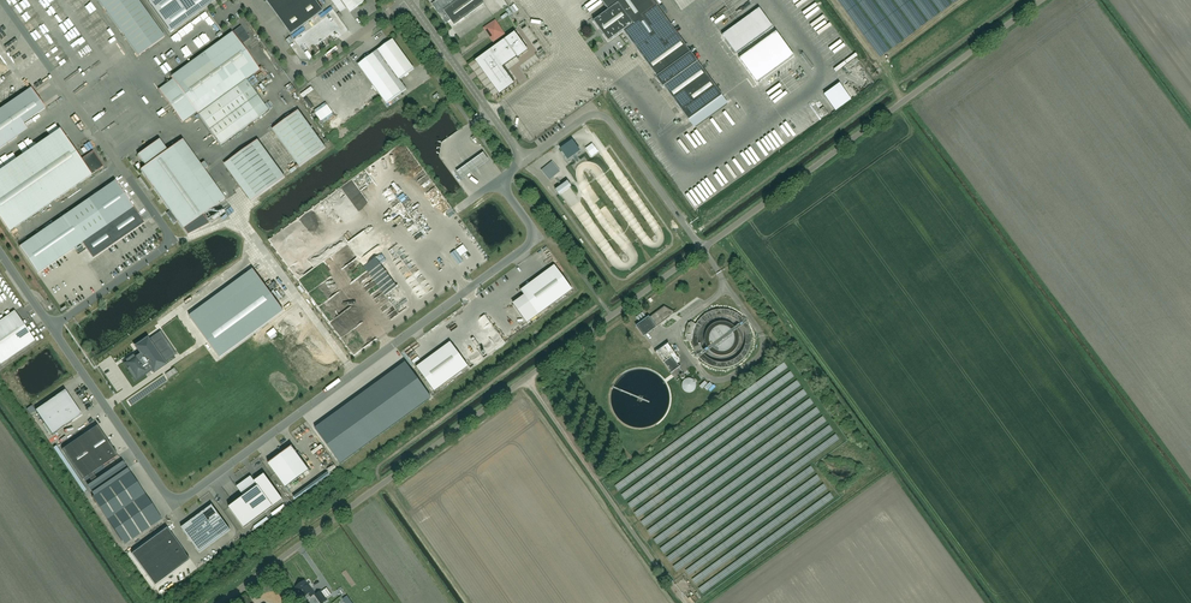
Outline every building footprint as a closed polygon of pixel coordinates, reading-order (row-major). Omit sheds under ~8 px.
[(137,0),(98,0),(138,56),(164,37),(137,0)] [(170,33),(216,0),(146,0),(170,33)] [(291,36),(323,12),(314,0),(265,0),(291,36)] [(343,2),(349,12),(364,1),(363,0),(331,0),(336,7),(343,2)] [(434,2),(435,3),(434,6),(433,6),(446,23),(450,20),(454,25),(483,4),(481,0),(436,0),(434,2)] [(608,10),(594,21),(608,42),(623,31),(657,77),(656,78),(663,87),(664,86),(689,120),(722,96),(652,0),(601,0),(608,10)] [(510,6),(514,12),(520,9),(515,2),(510,6)] [(720,8),(722,12),(729,8),(727,4),(720,8)] [(816,11),(819,15),(826,10),(823,6),(816,11)] [(759,9),(722,36),(736,54),(773,27),(759,9)] [(208,12),(200,16),(204,23),(212,18),(208,12)] [(492,36),(490,38),(493,43),(505,34),(501,28),(499,30),(495,23),(487,29),(492,36)] [(171,77),(177,86),(163,96),(182,123),(197,112),(220,145),(267,110),(245,80),(259,70),(240,44),(250,38),(241,26),(232,33),(231,32),(171,77)] [(515,32),(475,61),(475,62),(477,61),(500,92),(513,83),(514,85),(515,84),(513,82),(512,82),(508,78),(510,77),(503,67),(517,57),(518,58),(519,58),(518,56),(526,51),(523,46),(514,34),(515,33),(515,32)] [(794,56),(776,32),(739,59),(757,83),(794,56)] [(828,46),(840,36),(837,32),(825,42),(828,46)] [(399,79),(414,69),(392,39),(358,64),(386,103),(406,89),(399,79)] [(625,69),(640,61),(637,57),(623,65),(625,69)] [(43,69),(37,73),(40,79),(46,76),(43,69)] [(26,72),(29,78),(35,75),(33,70),(26,72)] [(17,137),(12,131),(45,109),(31,88),(0,109),(0,149),(17,137)] [(777,105),(790,97),(788,93),(775,102),(777,105)] [(314,114),(323,110),(325,114),(337,109),(334,103),(325,107),(323,101),(318,103),(319,106),(312,109),(314,114)] [(272,130),(300,167),(325,148),(298,111),(272,130)] [(703,120),(701,121),(709,134),(712,132),(703,120)] [(103,167),(93,151),(81,159),(60,129),(0,171),(0,219),(9,232),(92,175),(91,175),(103,167)] [(258,134),(223,156),(250,201),(286,179),(258,134)] [(225,199),(214,184),(204,191),(173,147),(178,143),(167,151),(159,139),(137,155),(146,166),(140,170),(170,211),(167,213),(174,223),(177,221),(187,236),(209,224),(202,215),(225,199)] [(89,140),(84,143),(88,149),(93,146),(89,140)] [(589,145),(595,155),(602,150),(596,140),(589,145)] [(573,141),(560,149),(566,157),(578,148),(573,141)] [(489,161),(483,153),(456,173),(462,181),(489,161)] [(550,178),(560,170),(552,160),(542,168),(550,178)] [(567,177),(554,186),(559,192),(571,183),(567,177)] [(144,223),(115,181),(19,247),(38,274),(82,243),(93,259),(144,223)] [(209,215),(212,218),(224,209),(221,205),(209,215)] [(458,265),(463,261),(455,251),(453,252),(454,254),(452,256),(458,265)] [(521,290),(538,315),(572,290),(555,265),(521,290)] [(260,279),(196,326),(220,358),(284,311),(260,279)] [(644,336),(670,317),(668,314),(672,311),(664,306),(652,315),(648,318),(636,327),(637,327),(644,335),(643,336),(644,336)] [(17,314),(15,311),(0,321),(0,364),(35,340),(33,337),(32,338),(16,314),(17,314)] [(696,326),(696,324),(691,321),(690,324),(689,323),(688,324),(688,325),(687,327),(687,328),(686,329),(686,332),(685,333),(685,335),(685,337),(686,337),(686,339),(692,339),(692,338),(693,336),(693,335),(693,333),(693,332),(694,330),(694,329),(695,327),(696,326)] [(161,361),(173,353),(159,333),(148,341),(147,340),(137,347),(142,353),(136,357),(135,357),(126,363),(136,379),(152,368),(154,371),(164,364),(161,361)] [(434,391),(468,366),(450,342),(416,367),(434,391)] [(679,367),(677,363),(678,363),(679,362),(680,361),(680,360),(680,359),(679,359),(679,358),(678,358),(668,344),(669,344),(669,343),(656,353),(655,353),(656,353),(671,373),(670,374),(671,374),(671,373),(681,367),(680,366),(679,367)] [(431,398),(406,363),(315,429),(341,464),(431,398)] [(686,391),(688,392),(691,392),(694,391),(695,389),(696,386),(696,383),(695,381),(692,379),(690,378),(687,378),(685,380),(683,382),(682,384),(682,387),(684,390),(686,391)] [(52,435),(82,415),(76,407),(65,390),(63,392),(35,410),(52,435)] [(269,427),(272,431),(279,426),(277,422),(269,427)] [(111,445),(97,426),(62,449),(83,480),(102,466),(103,466),(118,456),(111,446),(111,445)] [(243,452),(251,447),(248,443),(240,448),(243,452)] [(292,447),(268,464),(286,488),(309,470),(292,447)] [(107,519),(145,494),(130,472),(92,497),(107,519)] [(244,528),(283,499),(264,474),(259,478),(255,481),(258,486),(229,508),(244,528)] [(183,529),(183,530),(199,553),(230,530),(212,505),(191,521),(192,521),(183,530),(183,529)] [(167,528),(131,554),(155,586),(190,560),(167,528)] [(714,569),(715,572),(718,571),(719,570),(726,568),(728,567),(728,564),(731,562),(732,564),(735,562),(729,553),(729,552),(727,549),(711,559),(712,563),(719,561),(713,566),(714,569)] [(699,568),(689,577),(697,587),(708,579),(699,568)] [(303,597),(303,598),(309,594),(310,597),(314,594),(312,591),(305,580),(296,586),(299,592),(295,595),(299,600),(303,597)] [(327,586),(322,589),(326,596),(331,593),(327,586)] [(314,595),(320,602),(323,602),(327,600),(320,590),(314,595)]
